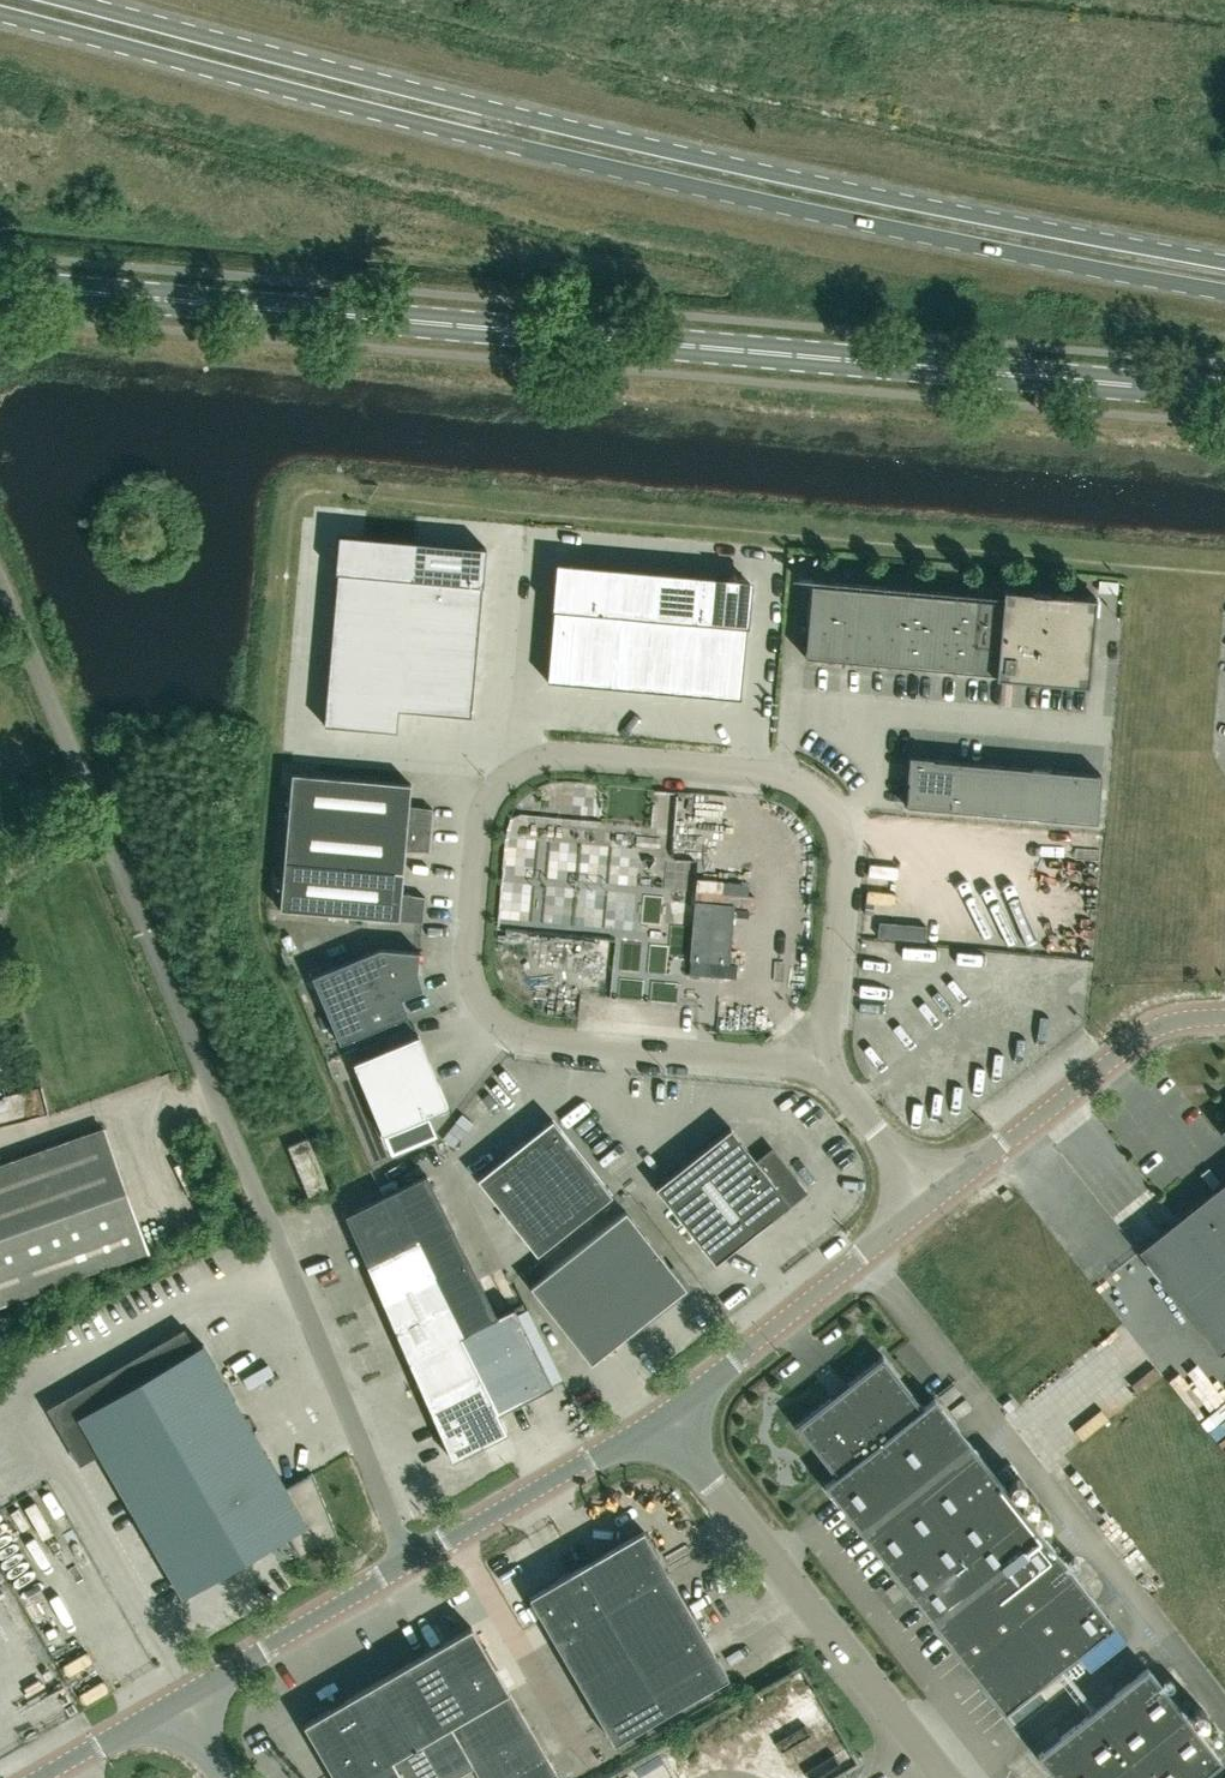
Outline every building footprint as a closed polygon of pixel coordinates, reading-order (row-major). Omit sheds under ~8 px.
[(335,572),(337,572),(323,725),(397,731),(399,709),(470,715),(482,585),(483,585),(486,548),(388,539),(388,541),(340,537),(338,564),(335,563),(335,572)] [(547,681),(741,698),(745,649),(751,582),(715,578),(595,567),(595,568),(558,564),(552,632),(551,632),(547,681)] [(1096,597),(1035,592),(1004,589),(1003,592),(812,575),(805,657),(996,673),(996,677),(1088,685),(1096,597)] [(953,810),(958,760),(911,756),(907,806),(953,810)] [(982,762),(962,761),(958,760),(953,810),(977,812),(982,762)] [(1001,814),(1006,765),(982,762),(977,812),(1001,814)] [(1030,767),(1024,766),(1006,765),(1001,814),(1025,816),(1030,767)] [(1049,818),(1053,769),(1030,767),(1025,816),(1049,818)] [(1077,771),(1071,770),(1053,769),(1049,818),(1073,820),(1077,771)] [(1073,820),(1097,822),(1101,773),(1077,771),(1073,820)] [(412,784),(293,774),(286,861),(404,872),(406,851),(430,851),(433,809),(410,805),(412,784)] [(402,893),(404,872),(286,861),(282,910),(424,922),(426,897),(402,893)] [(313,977),(341,1044),(409,1015),(402,998),(424,989),(419,971),(420,952),(381,948),(313,977)] [(689,974),(736,979),(737,965),(690,960),(689,974)] [(384,1135),(449,1108),(420,1036),(355,1063),(384,1135)] [(772,1150),(757,1162),(732,1129),(714,1144),(684,1106),(627,1151),(716,1263),(806,1193),(772,1150)] [(538,1254),(613,1195),(554,1119),(478,1179),(538,1254)] [(148,1251),(104,1128),(0,1165),(0,1304),(148,1251)] [(310,1194),(329,1186),(309,1136),(289,1145),(310,1194)] [(514,1307),(497,1316),(427,1174),(346,1214),(452,1460),(507,1432),(498,1413),(553,1386),(514,1307)] [(1138,1250),(1220,1354),(1224,1350),(1224,1182),(1138,1250)] [(592,1363),(687,1288),(627,1211),(531,1286),(592,1363)] [(120,1392),(79,1416),(100,1453),(183,1597),(289,1536),(301,1556),(338,1535),(313,1473),(287,1488),(203,1344),(197,1348),(120,1392)] [(922,1407),(883,1357),(796,1425),(836,1476),(825,1484),(1004,1711),(1114,1625),(935,1397),(922,1407)] [(605,1609),(669,1572),(644,1529),(581,1566),(605,1609)] [(554,1639),(605,1609),(581,1566),(530,1596),(554,1639)] [(629,1650),(693,1614),(669,1572),(605,1609),(629,1650)] [(578,1680),(629,1650),(605,1609),(554,1639),(578,1680)] [(653,1692),(717,1655),(693,1614),(629,1650),(653,1692)] [(467,1715),(509,1691),(472,1627),(430,1651),(467,1715)] [(602,1722),(653,1692),(629,1650),(578,1680),(602,1722)] [(446,1727),(451,1725),(467,1715),(430,1651),(409,1663),(446,1727)] [(653,1692),(666,1713),(729,1676),(717,1655),(653,1692)] [(426,1739),(446,1727),(409,1663),(388,1675),(426,1739)] [(1221,1761),(1147,1667),(1038,1753),(1057,1777),(1199,1777),(1221,1761)] [(421,1742),(426,1739),(388,1675),(370,1686),(407,1750),(421,1742)] [(384,1764),(392,1759),(407,1750),(370,1686),(347,1699),(384,1764)] [(463,1746),(522,1712),(509,1691),(467,1715),(451,1725),(463,1746)] [(615,1743),(666,1713),(653,1692),(602,1722),(615,1743)] [(384,1764),(347,1699),(304,1724),(336,1777),(359,1777),(384,1764)] [(503,1748),(533,1731),(522,1712),(463,1746),(474,1765),(503,1748)] [(463,1746),(451,1725),(446,1727),(426,1739),(421,1742),(442,1777),(452,1777),(473,1766),(480,1777),(520,1777),(517,1773),(503,1748),(474,1765),(463,1746)] [(517,1773),(547,1756),(533,1731),(503,1748),(517,1773)] [(421,1742),(407,1750),(392,1759),(404,1777),(442,1777),(421,1742)] [(520,1777),(553,1777),(558,1775),(547,1756),(517,1773),(520,1777)] [(392,1759),(384,1764),(359,1777),(404,1777),(392,1759)]
